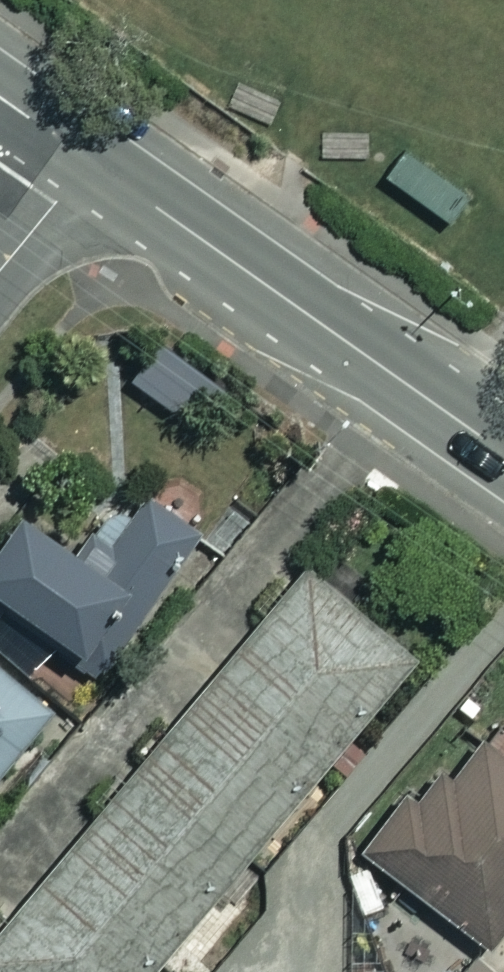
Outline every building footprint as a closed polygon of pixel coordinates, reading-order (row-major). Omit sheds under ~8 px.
[(31,679),(60,644),(87,666),(192,537),(143,497),(109,538),(95,526),(70,557),(13,510),(0,526),(0,653),(31,679)] [(414,651),(303,559),(0,928),(0,971),(149,971),(414,651)] [(0,671),(0,768),(47,706),(0,671)] [(355,848),(479,949),(503,919),(503,728),(473,703),(355,848)] [(464,958),(453,971),(482,971),(464,958)]
